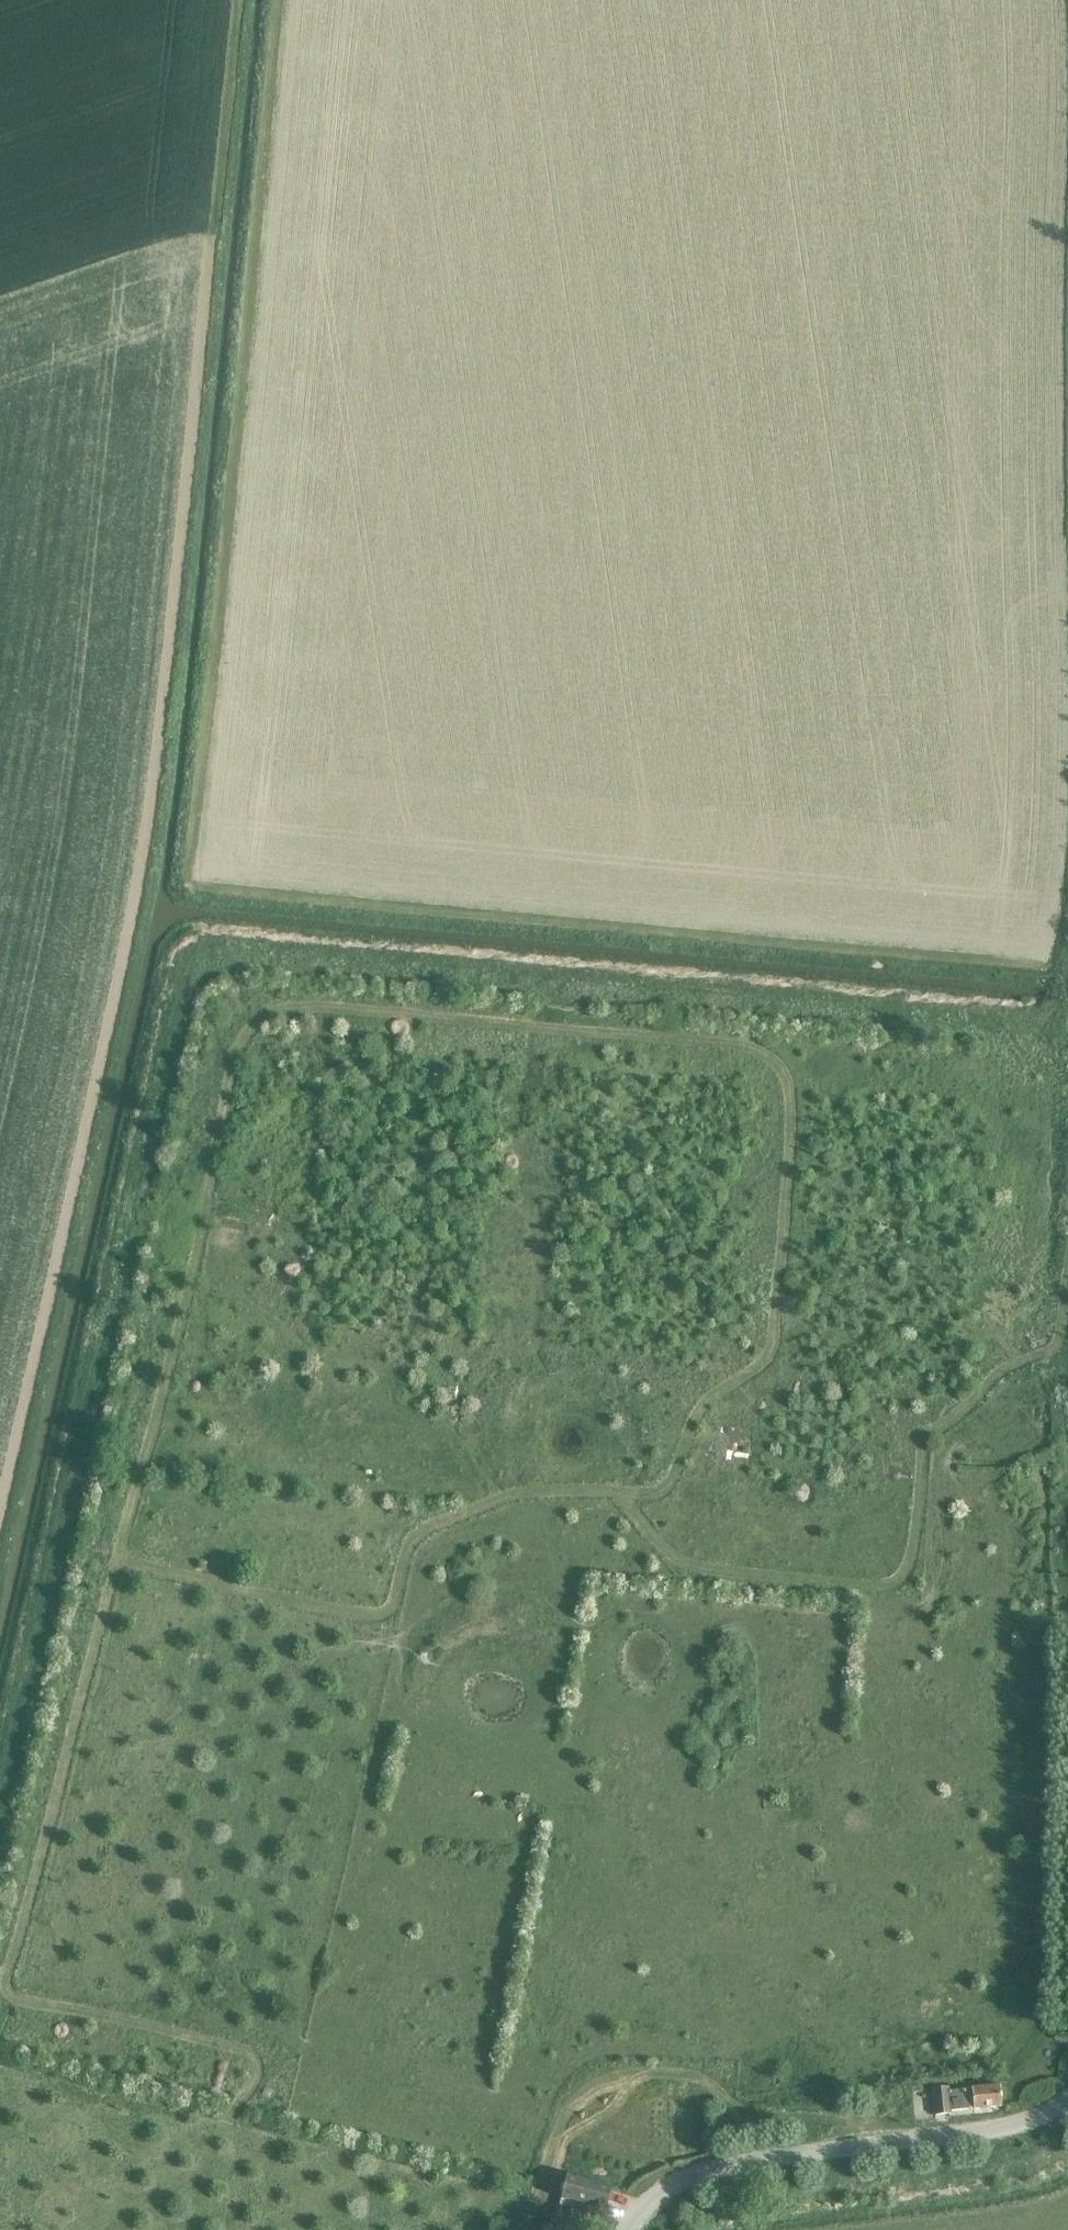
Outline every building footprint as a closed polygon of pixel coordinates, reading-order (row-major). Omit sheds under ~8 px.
[(973,2110),(1000,2107),(998,2086),(970,2089),(970,2090),(947,2092),(947,2088),(932,2090),(934,2116),(949,2115),(949,2112),(973,2109),(973,2110)] [(610,2188),(568,2178),(563,2200),(605,2209),(610,2188)]
